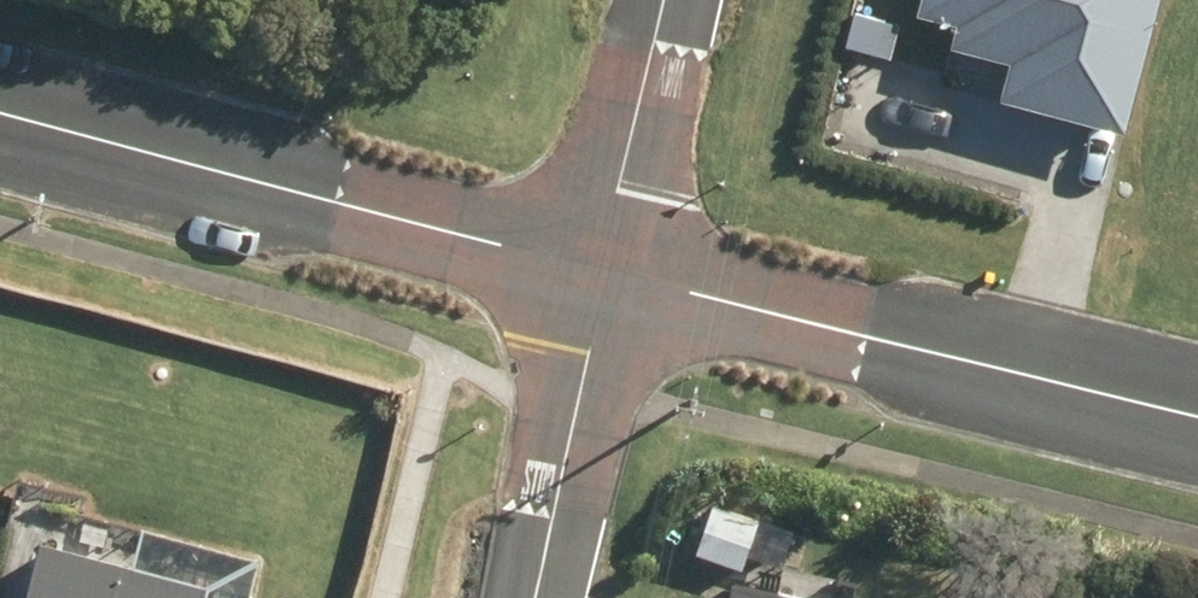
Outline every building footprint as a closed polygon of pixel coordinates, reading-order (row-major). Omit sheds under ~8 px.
[(1126,112),(1155,0),(940,0),(940,1),(980,11),(974,33),(1034,49),(1024,84),(1126,112)] [(22,597),(196,597),(197,593),(36,549),(22,597)]
